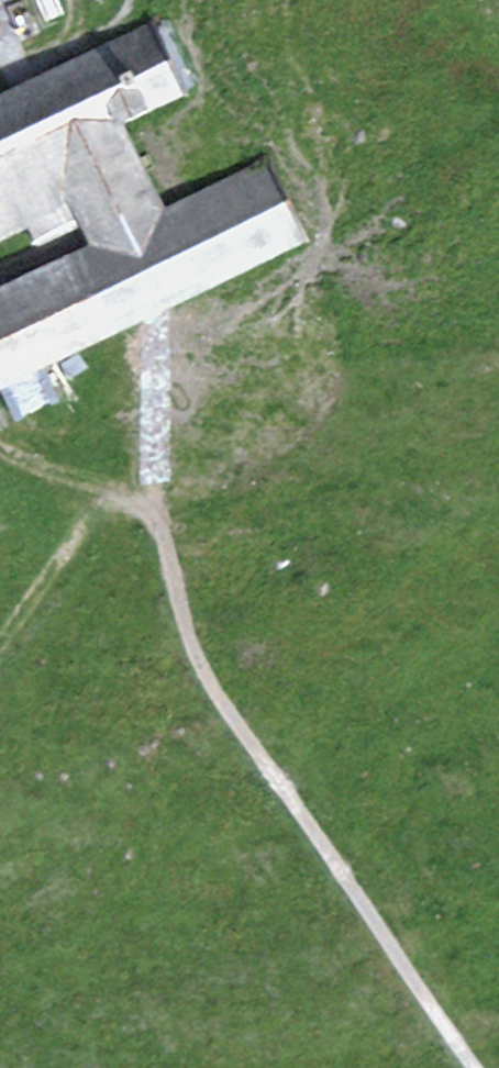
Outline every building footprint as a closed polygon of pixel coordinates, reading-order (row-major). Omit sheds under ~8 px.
[(307,243),(265,155),(155,208),(117,131),(183,99),(150,30),(0,102),(0,244),(11,238),(19,256),(59,237),(66,252),(0,284),(0,391),(307,243)]
